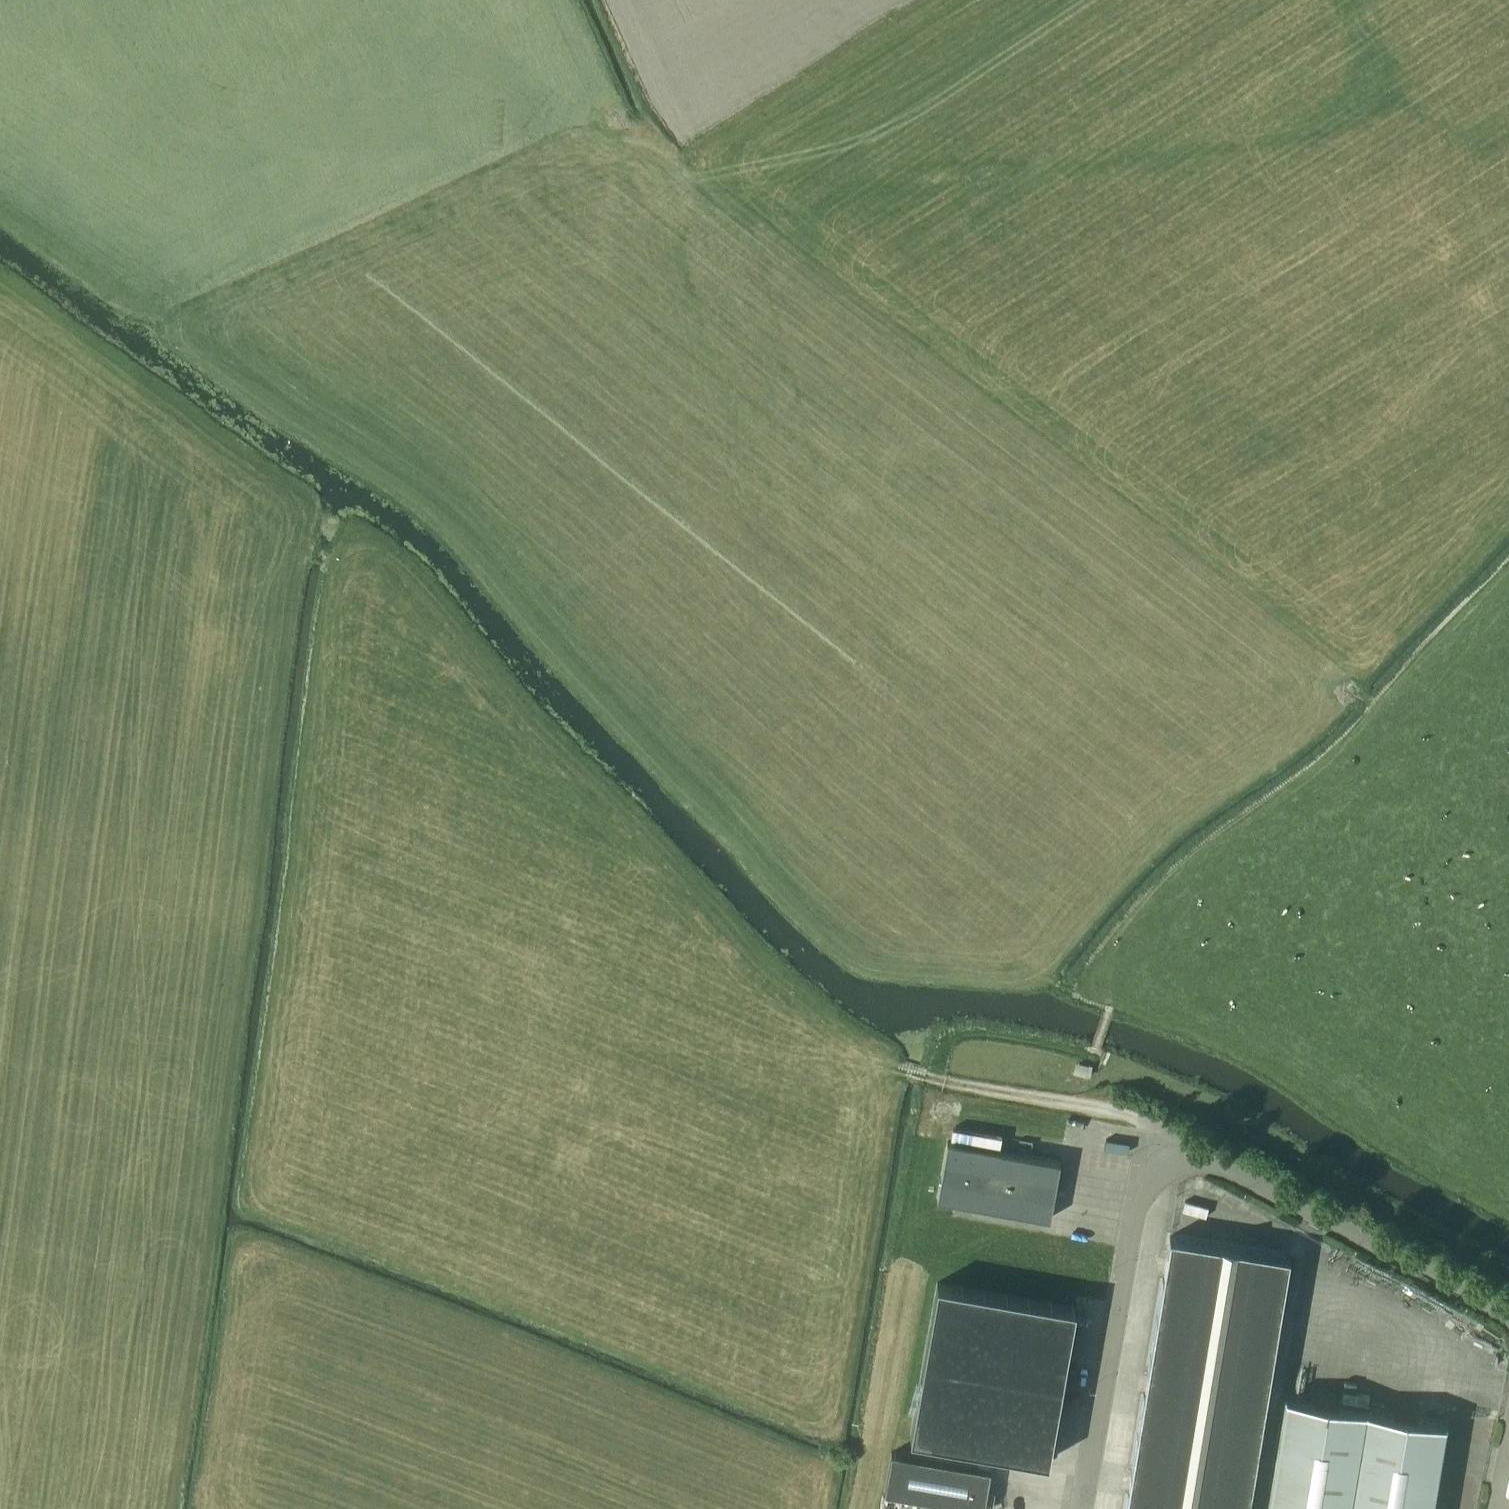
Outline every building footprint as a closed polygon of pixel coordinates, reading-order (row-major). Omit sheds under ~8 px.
[(1050,1217),(1060,1160),(947,1140),(937,1197),(1050,1217)] [(1289,1254),(1170,1235),(1125,1508),(1247,1508),(1289,1254)] [(910,1435),(1048,1459),(1075,1305),(937,1281),(910,1435)] [(1267,1508),(1431,1508),(1445,1423),(1285,1396),(1267,1508)] [(891,1451),(885,1491),(983,1508),(990,1469),(891,1451)]
